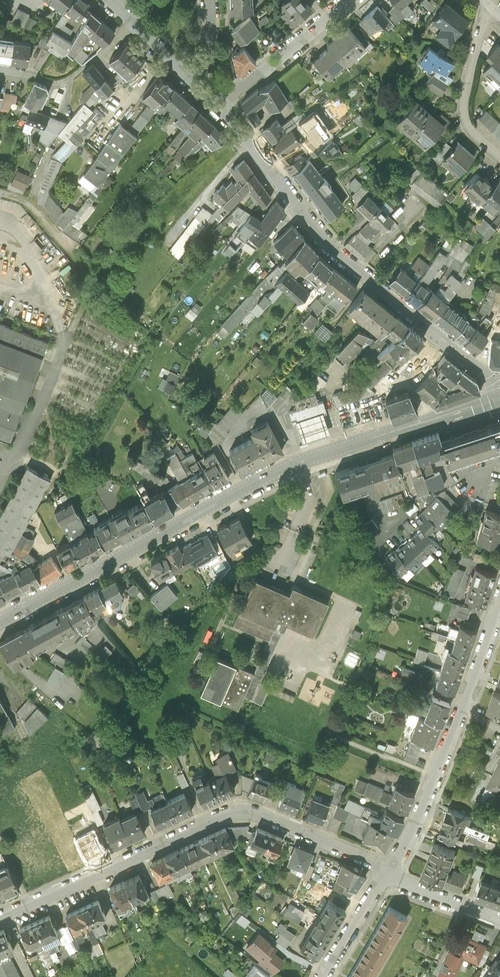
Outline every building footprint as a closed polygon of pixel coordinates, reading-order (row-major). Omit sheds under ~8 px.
[(66,7),(71,0),(50,0),(63,11),(66,7)] [(84,19),(90,9),(86,6),(89,2),(87,0),(71,0),(66,7),(71,11),(73,12),(72,14),(77,18),(78,16),(84,19)] [(230,11),(253,11),(252,0),(230,0),(230,11)] [(305,0),(283,0),(282,1),(287,7),(281,12),(291,24),(311,7),(305,0)] [(395,4),(404,14),(405,16),(412,10),(406,2),(408,0),(392,0),(395,4)] [(420,1),(431,11),(435,7),(428,0),(422,0),(420,1)] [(445,28),(439,36),(448,43),(467,19),(446,3),(433,19),(445,28)] [(377,4),(359,20),(369,32),(371,33),(385,21),(390,27),(393,24),(388,18),(388,17),(385,13),(387,11),(382,6),(380,8),(377,4)] [(400,18),(404,14),(395,4),(391,7),(400,18)] [(12,19),(23,25),(29,13),(18,7),(12,19)] [(63,11),(52,28),(67,38),(72,29),(64,23),(71,11),(66,7),(63,11)] [(393,24),(400,18),(391,7),(387,11),(385,13),(388,17),(388,18),(393,24)] [(84,37),(90,32),(89,31),(100,19),(90,9),(84,19),(71,40),(66,49),(72,54),(79,45),(86,38),(84,37)] [(268,13),(259,19),(263,25),(270,20),(267,17),(269,15),(268,13)] [(37,20),(29,16),(25,25),(32,29),(37,20)] [(249,16),(231,29),(241,43),(250,37),(256,33),(259,30),(249,16)] [(114,31),(100,19),(89,31),(90,32),(103,44),(114,31)] [(355,25),(350,29),(359,39),(364,35),(355,25)] [(264,43),(269,49),(271,47),(272,48),(278,43),(277,41),(284,36),(282,34),(281,32),(280,32),(279,31),(279,29),(277,26),(274,26),(271,28),(271,30),(271,31),(271,30),(269,32),(267,30),(262,35),(263,37),(261,39),(260,40),(264,44),(264,43)] [(327,43),(330,47),(343,63),(344,64),(354,55),(354,53),(363,45),(359,39),(350,29),(348,26),(327,43)] [(52,28),(48,36),(46,39),(65,51),(66,49),(71,40),(67,38),(52,28)] [(260,40),(261,39),(256,33),(250,37),(258,48),(264,44),(260,40)] [(62,56),(65,51),(46,39),(48,36),(42,34),(37,43),(47,48),(47,47),(62,56)] [(16,37),(13,41),(10,59),(27,62),(31,39),(16,37)] [(10,59),(13,41),(0,38),(0,58),(10,59)] [(109,59),(120,70),(124,75),(126,77),(143,58),(126,42),(109,59)] [(498,42),(488,52),(494,58),(483,69),(499,85),(499,43),(498,42)] [(88,53),(79,45),(72,54),(79,61),(88,53)] [(238,46),(232,51),(236,72),(241,73),(256,61),(243,45),(240,48),(238,46)] [(438,53),(428,46),(419,61),(429,67),(431,64),(438,68),(446,73),(447,73),(453,62),(442,55),(445,50),(441,47),(438,53)] [(327,77),(343,63),(330,47),(313,61),(327,77)] [(83,70),(93,82),(102,95),(105,98),(115,89),(92,62),(83,70)] [(438,68),(434,73),(447,82),(449,84),(453,77),(447,73),(446,73),(438,68)] [(118,82),(124,75),(120,70),(114,76),(114,79),(118,82)] [(158,107),(163,100),(174,87),(159,73),(142,93),(152,102),(158,107)] [(440,93),(447,82),(434,73),(425,83),(440,93)] [(34,80),(24,101),(35,106),(37,102),(41,104),(48,89),(46,84),(34,80)] [(275,80),(259,90),(258,88),(241,102),(249,112),(248,113),(255,124),(261,120),(254,109),(265,101),(271,110),(288,100),(275,80)] [(19,92),(21,83),(8,81),(6,90),(19,92)] [(80,98),(83,101),(88,105),(102,95),(93,82),(81,93),(83,95),(80,98)] [(169,113),(175,119),(190,102),(174,87),(163,100),(173,109),(169,113)] [(57,90),(53,99),(59,101),(62,93),(57,90)] [(3,96),(0,108),(8,110),(10,100),(15,101),(17,93),(4,91),(3,96)] [(397,121),(411,133),(429,112),(416,100),(397,121)] [(58,131),(66,139),(93,110),(88,105),(83,101),(58,131)] [(127,128),(136,134),(158,107),(152,102),(149,106),(147,104),(127,128)] [(181,121),(183,126),(198,110),(190,102),(175,119),(181,121)] [(66,139),(53,152),(61,160),(105,113),(96,106),(93,110),(66,139)] [(48,114),(30,107),(22,129),(30,132),(33,122),(44,126),(48,114)] [(362,112),(368,117),(373,112),(368,107),(362,112)] [(487,109),(479,117),(499,138),(499,121),(487,109)] [(198,110),(183,126),(186,130),(191,134),(195,138),(197,137),(199,139),(201,137),(213,124),(198,110)] [(302,119),(303,118),(299,111),(281,124),(276,118),(262,128),(272,141),(302,119)] [(352,118),(359,125),(365,119),(358,112),(352,118)] [(436,118),(429,112),(411,133),(424,145),(438,129),(443,124),(441,122),(444,119),(439,115),(436,118)] [(441,113),(439,115),(444,119),(441,122),(443,124),(438,129),(443,133),(452,123),(441,113)] [(303,118),(302,119),(308,128),(313,124),(307,115),(303,118)] [(119,122),(79,178),(91,188),(90,190),(92,191),(98,183),(136,134),(127,128),(119,122)] [(213,124),(201,137),(204,141),(212,149),(224,138),(213,124)] [(173,145),(186,130),(183,126),(164,147),(170,152),(174,146),(173,145)] [(300,141),(292,129),(272,143),(285,163),(294,158),(288,149),(300,141)] [(309,149),(321,138),(314,129),(309,133),(301,140),(309,149)] [(184,154),(199,139),(197,137),(195,138),(191,134),(178,148),(182,152),(180,153),(177,151),(173,155),(174,156),(157,173),(160,177),(184,154)] [(204,141),(201,137),(199,139),(184,154),(187,157),(204,141)] [(326,143),(321,138),(309,149),(313,154),(318,150),(321,152),(340,152),(341,151),(332,138),(326,143)] [(439,161),(442,158),(445,155),(444,154),(452,146),(445,140),(432,155),(439,161)] [(473,154),(457,140),(452,146),(444,154),(445,155),(442,158),(458,172),(473,154)] [(37,150),(33,160),(38,162),(42,152),(37,150)] [(48,191),(61,160),(53,152),(51,156),(46,166),(37,201),(42,205),(43,203),(50,212),(49,213),(56,222),(64,228),(62,230),(76,240),(84,231),(79,227),(97,205),(91,200),(102,186),(98,183),(92,191),(77,210),(68,205),(64,211),(48,191)] [(294,158),(285,163),(285,164),(292,173),(306,161),(300,154),(294,158)] [(321,172),(320,173),(309,159),(306,161),(292,173),(297,179),(296,180),(300,184),(307,192),(306,194),(309,198),(310,197),(317,205),(316,206),(320,210),(327,218),(342,202),(330,186),(331,184),(321,172)] [(470,168),(474,172),(476,170),(482,163),(478,159),(470,168)] [(234,184),(237,187),(253,173),(244,160),(231,169),(235,176),(238,180),(234,184)] [(404,179),(409,184),(418,174),(414,169),(404,179)] [(418,174),(409,184),(437,206),(449,192),(421,170),(418,174)] [(492,185),(487,180),(488,179),(484,175),(483,176),(476,170),(474,172),(462,186),(478,200),(481,197),(492,185)] [(18,171),(13,182),(26,188),(31,177),(18,171)] [(249,187),(250,189),(260,182),(253,173),(237,187),(221,202),(226,207),(227,209),(249,187)] [(221,202),(237,187),(234,184),(238,180),(235,176),(228,184),(225,181),(213,193),(215,195),(221,202)] [(348,183),(355,190),(362,183),(356,177),(348,183)] [(499,177),(492,185),(481,197),(489,204),(487,205),(493,210),(499,203),(499,178),(499,177)] [(271,198),(260,182),(250,189),(249,192),(254,201),(256,198),(262,204),(271,198)] [(363,182),(362,183),(355,190),(351,193),(355,201),(368,188),(363,182)] [(357,205),(369,216),(379,205),(367,193),(357,203),(357,205)] [(211,199),(218,206),(221,202),(215,195),(211,199)] [(276,201),(261,221),(261,222),(256,229),(254,228),(244,240),(256,248),(284,210),(276,201)] [(218,206),(212,214),(205,223),(208,225),(216,216),(220,220),(223,216),(220,213),(226,207),(221,202),(218,206)] [(242,220),(245,223),(251,214),(238,205),(213,231),(215,234),(230,218),(238,225),(242,220)] [(370,231),(388,214),(379,205),(369,216),(372,219),(364,226),(369,230),(370,231)] [(179,253),(205,223),(212,214),(203,206),(195,216),(170,247),(179,253)] [(236,250),(244,240),(254,228),(256,229),(261,222),(261,221),(251,214),(245,223),(239,231),(233,238),(234,239),(229,245),(236,250)] [(377,235),(384,227),(393,218),(388,214),(370,231),(369,230),(366,233),(371,237),(377,235)] [(473,224),(487,236),(494,227),(481,215),(473,224)] [(397,223),(393,218),(384,227),(389,231),(397,223)] [(428,221),(425,218),(417,226),(421,229),(428,221)] [(274,242),(286,255),(303,236),(292,224),(274,242)] [(344,244),(361,259),(372,248),(367,244),(371,237),(366,233),(369,230),(364,226),(361,229),(355,234),(344,244)] [(402,228),(380,251),(387,257),(400,243),(406,236),(408,234),(402,228)] [(444,252),(446,250),(447,250),(454,239),(448,235),(439,248),(444,252)] [(408,249),(414,242),(406,236),(400,243),(408,249)] [(458,236),(443,261),(449,264),(444,273),(449,276),(452,271),(461,279),(470,261),(464,257),(471,244),(458,236)] [(303,239),(280,266),(284,270),(291,276),(300,266),(304,270),(318,254),(303,239)] [(438,248),(428,265),(419,279),(424,283),(428,278),(429,278),(441,261),(446,253),(444,252),(439,248),(438,248)] [(387,257),(380,251),(372,260),(378,266),(387,257)] [(317,282),(318,280),(331,266),(318,254),(304,270),(317,282)] [(417,269),(411,277),(417,281),(419,279),(428,265),(417,256),(411,264),(417,269)] [(296,279),(291,276),(284,270),(280,266),(278,264),(267,274),(258,284),(266,291),(272,289),(274,291),(273,292),(276,294),(282,286),(286,290),(296,279)] [(318,280),(327,287),(334,293),(346,278),(331,266),(318,280)] [(388,281),(405,295),(417,281),(411,277),(400,267),(388,281)] [(485,314),(491,319),(493,320),(499,306),(490,302),(499,281),(499,272),(496,270),(478,309),(485,314)] [(419,305),(433,316),(446,302),(445,301),(455,289),(461,279),(452,271),(449,276),(435,292),(431,289),(419,305)] [(136,287),(124,277),(117,285),(122,288),(121,294),(124,297),(129,295),(130,292),(136,287)] [(346,278),(334,293),(345,301),(356,287),(346,278)] [(309,291),(296,279),(286,290),(299,301),(309,291)] [(405,295),(419,305),(431,289),(424,283),(419,279),(417,281),(405,295)] [(224,337),(257,300),(266,291),(258,284),(216,329),(224,337)] [(308,308),(310,311),(315,315),(325,303),(334,293),(327,287),(325,289),(326,289),(318,299),(317,298),(308,308)] [(272,299),(276,294),(273,292),(274,291),(272,289),(266,291),(257,300),(263,305),(270,297),(272,299)] [(348,308),(365,321),(370,314),(369,313),(379,301),(363,289),(348,308)] [(336,312),(345,301),(334,293),(325,303),(336,312)] [(202,305),(197,301),(192,307),(191,306),(185,313),(191,318),(202,305)] [(397,317),(379,301),(369,313),(370,314),(365,321),(380,333),(385,329),(397,317)] [(433,316),(454,334),(466,319),(467,318),(446,302),(433,316)] [(317,317),(315,315),(310,311),(302,320),(310,326),(317,317)] [(467,318),(466,319),(474,326),(475,325),(481,318),(472,312),(467,318)] [(485,314),(481,318),(475,325),(480,329),(484,327),(491,319),(485,314)] [(397,317),(385,329),(389,333),(395,338),(409,326),(397,317)] [(454,334),(463,340),(474,326),(466,319),(454,334)] [(322,322),(314,331),(324,340),(333,331),(322,322)] [(9,441),(48,342),(0,323),(0,437),(9,441)] [(480,329),(475,325),(474,326),(463,340),(474,350),(486,334),(480,329)] [(423,338),(409,326),(395,338),(389,344),(388,343),(376,354),(379,358),(385,354),(388,357),(388,359),(389,359),(374,372),(379,378),(391,367),(423,338)] [(270,333),(264,328),(260,333),(266,338),(270,333)] [(376,354),(388,343),(383,339),(389,333),(385,329),(380,333),(374,338),(357,329),(344,342),(333,355),(342,363),(354,351),(358,355),(364,348),(376,354)] [(499,368),(499,341),(491,339),(488,363),(491,366),(499,368)] [(259,360),(254,355),(249,362),(254,366),(259,360)] [(451,383),(454,378),(461,369),(444,355),(438,363),(440,365),(435,371),(438,373),(436,376),(441,380),(443,378),(451,383)] [(436,376),(434,368),(427,375),(427,376),(438,385),(439,384),(436,376)] [(337,405),(375,392),(370,387),(379,378),(374,372),(371,369),(360,376),(365,383),(333,393),(337,405)] [(476,380),(461,369),(454,378),(462,385),(446,391),(446,389),(433,404),(434,408),(480,391),(476,380)] [(180,374),(170,370),(166,378),(164,376),(159,386),(164,389),(165,387),(170,389),(173,381),(177,383),(180,374)] [(318,373),(310,383),(317,389),(320,385),(322,386),(326,381),(318,373)] [(245,383),(237,376),(234,380),(242,387),(245,383)] [(415,388),(427,399),(438,385),(427,376),(415,388)] [(287,384),(278,394),(287,401),(295,392),(287,384)] [(446,389),(439,384),(438,385),(427,399),(433,404),(446,389)] [(260,394),(267,408),(277,396),(267,386),(260,394)] [(409,391),(385,399),(391,418),(417,410),(409,391)] [(315,392),(293,399),(296,408),(289,411),(292,422),(326,412),(323,400),(318,402),(315,392)] [(232,404),(217,422),(226,430),(241,412),(232,404)] [(325,421),(322,411),(295,420),(298,429),(302,441),(329,433),(325,421)] [(205,435),(208,431),(215,421),(204,416),(195,428),(205,435)] [(228,432),(226,430),(217,422),(215,421),(208,431),(220,441),(228,432)] [(251,430),(255,436),(266,458),(282,450),(267,421),(251,430)] [(440,441),(443,452),(446,462),(499,445),(499,422),(491,425),(490,423),(487,424),(485,425),(486,426),(455,436),(454,434),(452,435),(449,436),(450,438),(440,441)] [(428,457),(443,452),(440,441),(437,432),(412,441),(418,460),(428,457)] [(240,471),(266,458),(255,436),(229,450),(240,471)] [(414,461),(418,460),(412,441),(392,447),(394,453),(398,466),(410,462),(414,461)] [(166,457),(179,480),(188,475),(179,458),(176,452),(166,457)] [(192,452),(179,458),(188,475),(201,468),(192,452)] [(207,465),(201,468),(212,486),(228,477),(214,452),(203,458),(207,465)] [(394,453),(367,461),(374,484),(401,475),(398,466),(394,453)] [(136,457),(131,465),(167,487),(176,482),(136,457)] [(428,457),(418,460),(421,470),(426,484),(429,488),(443,483),(439,471),(434,473),(428,457)] [(375,485),(374,484),(367,461),(363,463),(335,472),(342,495),(370,486),(375,485)] [(430,488),(429,488),(426,484),(421,470),(416,471),(414,461),(410,462),(413,472),(412,472),(418,491),(423,490),(430,488)] [(0,512),(0,561),(3,563),(11,548),(21,531),(25,524),(52,478),(25,466),(0,512)] [(198,494),(212,486),(201,468),(188,475),(198,494)] [(170,489),(181,503),(198,494),(188,475),(179,480),(176,482),(167,487),(170,489)] [(143,482),(136,486),(144,499),(149,496),(149,494),(143,482)] [(436,494),(430,488),(423,490),(426,500),(431,502),(437,495),(436,494)] [(144,499),(145,502),(154,518),(173,507),(164,490),(160,493),(159,491),(149,496),(144,499)] [(444,490),(436,494),(437,495),(452,511),(458,505),(444,490)] [(80,534),(87,530),(67,491),(49,501),(71,541),(80,535),(80,534)] [(405,504),(401,493),(380,500),(383,511),(405,504)] [(439,527),(452,511),(437,495),(431,502),(423,511),(439,527)] [(110,516),(110,517),(121,536),(154,518),(145,502),(139,505),(137,503),(127,509),(126,507),(110,516)] [(413,502),(405,510),(409,514),(417,507),(413,502)] [(486,509),(480,528),(482,529),(479,539),(493,543),(496,533),(499,534),(499,513),(486,509)] [(439,527),(423,511),(414,519),(422,527),(430,536),(439,527)] [(88,515),(93,526),(100,522),(94,512),(88,515)] [(104,545),(121,536),(110,517),(100,522),(93,526),(95,528),(104,545)] [(238,517),(217,528),(229,552),(251,540),(238,517)] [(378,527),(372,518),(357,528),(363,537),(378,527)] [(406,520),(402,524),(410,532),(414,528),(406,520)] [(32,537),(35,529),(25,524),(21,531),(32,537)] [(422,527),(413,536),(429,552),(438,544),(430,536),(422,527)] [(88,532),(87,530),(80,534),(80,535),(71,541),(80,558),(104,545),(95,528),(88,532)] [(21,531),(11,548),(29,563),(32,568),(40,564),(40,560),(26,551),(34,538),(32,537),(21,531)] [(207,534),(184,546),(191,560),(198,572),(221,560),(218,555),(212,544),(207,534)] [(413,536),(405,544),(421,560),(429,552),(413,536)] [(66,565),(80,558),(71,541),(57,548),(66,565)] [(217,541),(212,544),(218,555),(223,552),(217,541)] [(412,569),(421,560),(405,544),(396,553),(409,566),(412,569)] [(174,570),(191,560),(184,546),(180,548),(178,545),(164,552),(174,570)] [(3,563),(14,570),(29,563),(11,548),(3,563)] [(400,575),(409,566),(396,553),(393,550),(385,558),(386,560),(394,568),(400,575)] [(160,577),(174,570),(164,552),(150,559),(155,567),(152,569),(155,574),(158,573),(160,577)] [(489,557),(475,552),(472,559),(487,564),(489,557)] [(40,564),(32,568),(40,579),(41,582),(61,570),(58,564),(54,565),(51,559),(40,564)] [(388,574),(394,568),(386,560),(381,564),(388,574)] [(5,575),(13,571),(14,570),(3,563),(0,561),(0,572),(5,575)] [(14,570),(13,571),(23,586),(24,587),(40,579),(32,568),(29,563),(14,570)] [(464,570),(453,565),(443,592),(453,596),(464,570)] [(495,572),(475,566),(465,598),(484,604),(495,572)] [(0,578),(0,585),(1,592),(4,596),(23,586),(13,571),(5,575),(0,578)] [(290,593),(254,577),(233,623),(269,639),(254,672),(216,655),(200,691),(238,708),(244,695),(262,703),(269,685),(260,681),(286,622),(313,634),(328,601),(293,585),(290,593)] [(114,578),(97,587),(109,610),(110,611),(120,605),(122,600),(119,595),(122,593),(114,578)] [(176,595),(167,582),(150,595),(160,607),(176,595)] [(97,587),(84,595),(92,609),(101,604),(105,612),(109,610),(97,587)] [(84,595),(64,605),(76,626),(78,631),(93,624),(89,617),(94,614),(92,609),(84,595)] [(432,607),(439,610),(442,602),(434,600),(432,607)] [(470,608),(453,602),(449,613),(467,619),(470,608)] [(73,628),(76,626),(64,605),(22,628),(33,649),(41,645),(40,644),(45,641),(46,642),(47,642),(47,641),(56,636),(56,637),(58,636),(57,635),(66,630),(67,631),(68,631),(67,629),(72,626),(73,628)] [(446,634),(455,637),(451,650),(451,651),(467,657),(476,629),(469,627),(471,622),(464,620),(463,625),(459,624),(458,628),(439,621),(436,631),(446,634)] [(33,649),(22,628),(0,640),(0,642),(12,665),(35,652),(33,649)] [(433,630),(430,637),(444,642),(446,634),(436,631),(433,630)] [(82,636),(75,644),(88,657),(96,648),(82,636)] [(106,644),(99,652),(106,658),(113,651),(106,644)] [(418,649),(414,661),(424,664),(428,652),(418,649)] [(448,649),(440,670),(460,677),(467,657),(451,651),(451,650),(448,649)] [(349,652),(346,662),(356,665),(359,655),(349,652)] [(49,662),(55,666),(64,672),(70,662),(55,653),(49,662)] [(55,666),(46,680),(56,687),(65,672),(64,672),(55,666)] [(403,668),(401,674),(412,678),(415,672),(403,668)] [(453,692),(460,677),(440,670),(435,668),(429,683),(453,692)] [(295,696),(273,687),(271,692),(293,702),(295,696)] [(495,692),(488,711),(499,715),(499,694),(495,692)] [(426,711),(424,717),(441,724),(449,702),(432,696),(428,704),(426,703),(425,706),(427,707),(426,711)] [(15,712),(24,720),(24,721),(29,733),(48,716),(28,698),(15,712)] [(14,728),(6,713),(7,712),(0,699),(0,736),(14,728)] [(398,707),(409,711),(424,717),(426,711),(417,708),(418,706),(401,700),(398,707)] [(405,722),(414,725),(437,734),(441,724),(424,717),(409,711),(405,722)] [(433,745),(437,734),(414,725),(410,736),(433,745)] [(169,742),(174,753),(185,748),(177,731),(169,742)] [(415,762),(421,745),(410,741),(404,758),(415,762)] [(388,742),(385,749),(392,752),(395,745),(388,742)] [(275,755),(267,751),(264,757),(272,761),(275,755)] [(212,764),(217,775),(209,779),(217,797),(233,789),(225,772),(234,768),(230,758),(231,757),(230,756),(229,757),(227,752),(217,757),(219,761),(212,764)] [(482,793),(492,798),(496,790),(499,792),(499,758),(482,793)] [(183,771),(176,774),(181,786),(188,783),(183,771)] [(248,790),(247,791),(265,798),(267,793),(271,782),(266,780),(266,781),(260,779),(262,776),(255,773),(253,779),(248,790)] [(203,803),(217,797),(209,779),(203,781),(200,774),(192,778),(203,803)] [(241,788),(248,790),(253,779),(241,774),(241,788)] [(355,789),(388,803),(392,794),(383,790),(384,788),(369,782),(359,778),(355,789)] [(281,779),(279,785),(274,796),(281,799),(288,782),(281,779)] [(345,785),(335,781),(332,788),(336,790),(331,801),(337,804),(345,785)] [(267,793),(274,796),(279,785),(271,782),(267,793)] [(281,799),(279,804),(294,810),(297,804),(299,805),(301,800),(299,799),(303,789),(288,782),(281,799)] [(396,784),(392,794),(388,803),(406,810),(414,792),(407,789),(408,786),(397,782),(396,784)] [(97,822),(102,820),(95,804),(99,803),(92,789),(83,793),(97,822)] [(139,810),(147,807),(140,790),(128,796),(136,811),(139,810)] [(167,800),(167,801),(174,816),(191,808),(184,792),(167,800)] [(344,807),(360,815),(364,806),(364,805),(348,798),(344,807)] [(311,799),(305,815),(321,821),(327,805),(311,799)] [(158,824),(174,816),(167,801),(156,806),(156,805),(150,808),(158,824)] [(360,815),(370,819),(392,830),(397,832),(403,817),(385,809),(381,817),(378,815),(377,812),(364,806),(360,815)] [(445,816),(444,820),(462,827),(464,828),(465,825),(467,821),(469,822),(472,816),(449,807),(448,811),(447,811),(445,816)] [(136,811),(120,818),(129,837),(144,830),(136,811)] [(481,815),(480,819),(490,823),(491,819),(481,815)] [(114,844),(129,837),(120,818),(119,816),(104,823),(114,844)] [(370,819),(362,836),(384,847),(392,830),(370,819)] [(459,833),(462,827),(444,820),(439,832),(457,839),(457,838),(463,841),(465,835),(459,833)] [(488,839),(490,832),(469,824),(468,825),(465,825),(464,828),(471,831),(479,834),(479,835),(488,839)] [(248,826),(228,826),(230,832),(232,835),(233,838),(244,837),(247,829),(248,826)] [(225,827),(210,834),(218,851),(233,844),(229,837),(232,835),(230,832),(228,833),(225,827)] [(257,846),(263,848),(269,833),(256,827),(254,832),(252,831),(247,842),(248,842),(245,850),(254,854),(257,846)] [(252,831),(247,829),(244,837),(243,840),(247,842),(252,831)] [(77,838),(87,857),(102,849),(92,830),(77,838)] [(485,845),(488,839),(479,835),(479,834),(471,831),(469,836),(477,840),(476,841),(485,845)] [(282,838),(269,833),(263,848),(269,850),(267,856),(273,859),(278,846),(281,847),(283,842),(280,841),(282,838)] [(210,834),(195,841),(203,858),(218,851),(210,834)] [(195,841),(180,848),(188,865),(198,861),(203,858),(195,841)] [(456,850),(436,842),(422,875),(443,884),(443,883),(447,873),(456,850)] [(311,852),(295,845),(288,861),(304,867),(306,862),(311,852)] [(180,848),(165,854),(173,873),(188,865),(180,848)] [(163,877),(173,873),(165,854),(151,861),(159,879),(163,877)] [(198,861),(188,865),(190,870),(200,866),(198,861)] [(0,865),(0,890),(2,895),(19,888),(7,862),(0,865)] [(306,862),(304,867),(301,875),(309,878),(314,866),(306,862)] [(335,888),(349,897),(366,874),(357,868),(343,862),(332,887),(335,888)] [(477,863),(473,874),(479,877),(484,866),(477,863)] [(188,865),(173,873),(176,880),(181,877),(182,879),(192,875),(190,870),(188,865)] [(452,875),(447,873),(443,883),(461,890),(467,874),(455,869),(452,875)] [(139,873),(124,880),(132,897),(141,893),(147,890),(144,882),(146,881),(144,876),(141,877),(139,873)] [(166,884),(176,880),(173,873),(163,877),(166,884)] [(118,904),(132,897),(124,880),(110,886),(112,890),(109,891),(112,897),(115,896),(117,901),(118,904)] [(476,896),(492,902),(499,886),(482,880),(476,896)] [(323,897),(327,886),(316,881),(312,893),(323,897)] [(166,884),(155,889),(160,900),(171,894),(166,884)] [(150,896),(147,890),(141,893),(143,899),(150,896)] [(125,910),(128,916),(139,911),(132,897),(118,904),(117,901),(115,902),(120,913),(125,910)] [(82,906),(93,931),(96,936),(106,931),(100,918),(106,915),(102,908),(105,906),(103,901),(100,903),(98,898),(82,906)] [(304,904),(293,898),(290,903),(287,907),(283,905),(279,912),(297,923),(304,911),(301,909),(304,904)] [(313,912),(318,915),(335,926),(344,910),(339,907),(341,904),(337,902),(335,905),(328,900),(321,911),(316,908),(313,912)] [(389,905),(379,922),(397,931),(406,915),(389,905)] [(77,938),(88,933),(93,931),(82,906),(66,913),(68,917),(65,918),(67,924),(70,923),(77,937),(77,938)] [(49,914),(34,921),(42,938),(45,945),(54,941),(60,939),(56,929),(53,924),(57,922),(54,917),(51,919),(49,914)] [(318,915),(309,931),(326,941),(335,926),(318,915)] [(32,943),(42,938),(34,921),(21,928),(23,931),(20,933),(23,939),(25,937),(29,945),(32,943)] [(276,940),(285,948),(295,935),(285,928),(287,926),(280,922),(274,930),(280,935),(276,940)] [(379,922),(370,938),(388,947),(397,931),(379,922)] [(67,924),(63,926),(75,952),(81,949),(75,938),(77,937),(70,923),(67,924)] [(63,926),(56,929),(60,939),(62,944),(64,943),(69,954),(75,952),(63,926)] [(0,930),(0,957),(8,954),(13,951),(8,939),(11,938),(8,933),(5,934),(3,929),(0,930)] [(477,929),(472,938),(478,941),(479,938),(484,940),(487,933),(477,929)] [(103,952),(96,936),(93,931),(88,933),(93,944),(88,946),(93,957),(103,952)] [(317,955),(326,941),(309,931),(300,946),(307,950),(306,952),(310,955),(312,952),(317,955)] [(478,941),(472,938),(459,932),(452,948),(452,949),(460,952),(461,952),(472,957),(472,958),(478,961),(486,945),(478,941)] [(246,946),(253,953),(252,955),(250,956),(271,974),(282,961),(271,951),(274,947),(261,936),(256,941),(253,938),(246,946)] [(54,964),(50,954),(45,945),(42,938),(32,943),(44,969),(54,964)] [(370,938),(361,954),(378,963),(388,947),(370,938)] [(54,941),(45,945),(50,954),(58,950),(54,941)] [(239,949),(249,958),(250,956),(252,955),(241,946),(239,949)] [(460,952),(452,949),(452,948),(451,948),(446,959),(447,959),(440,974),(446,976),(454,976),(461,961),(461,960),(458,958),(459,957),(458,957),(460,952)] [(0,957),(0,962),(8,976),(20,976),(8,954),(0,957)] [(352,969),(366,976),(371,976),(378,963),(361,954),(352,969)] [(499,960),(497,958),(492,966),(483,976),(499,976),(499,959),(499,960)] [(492,966),(487,962),(479,973),(483,976),(492,966)] [(269,976),(253,964),(243,976),(269,976)]
